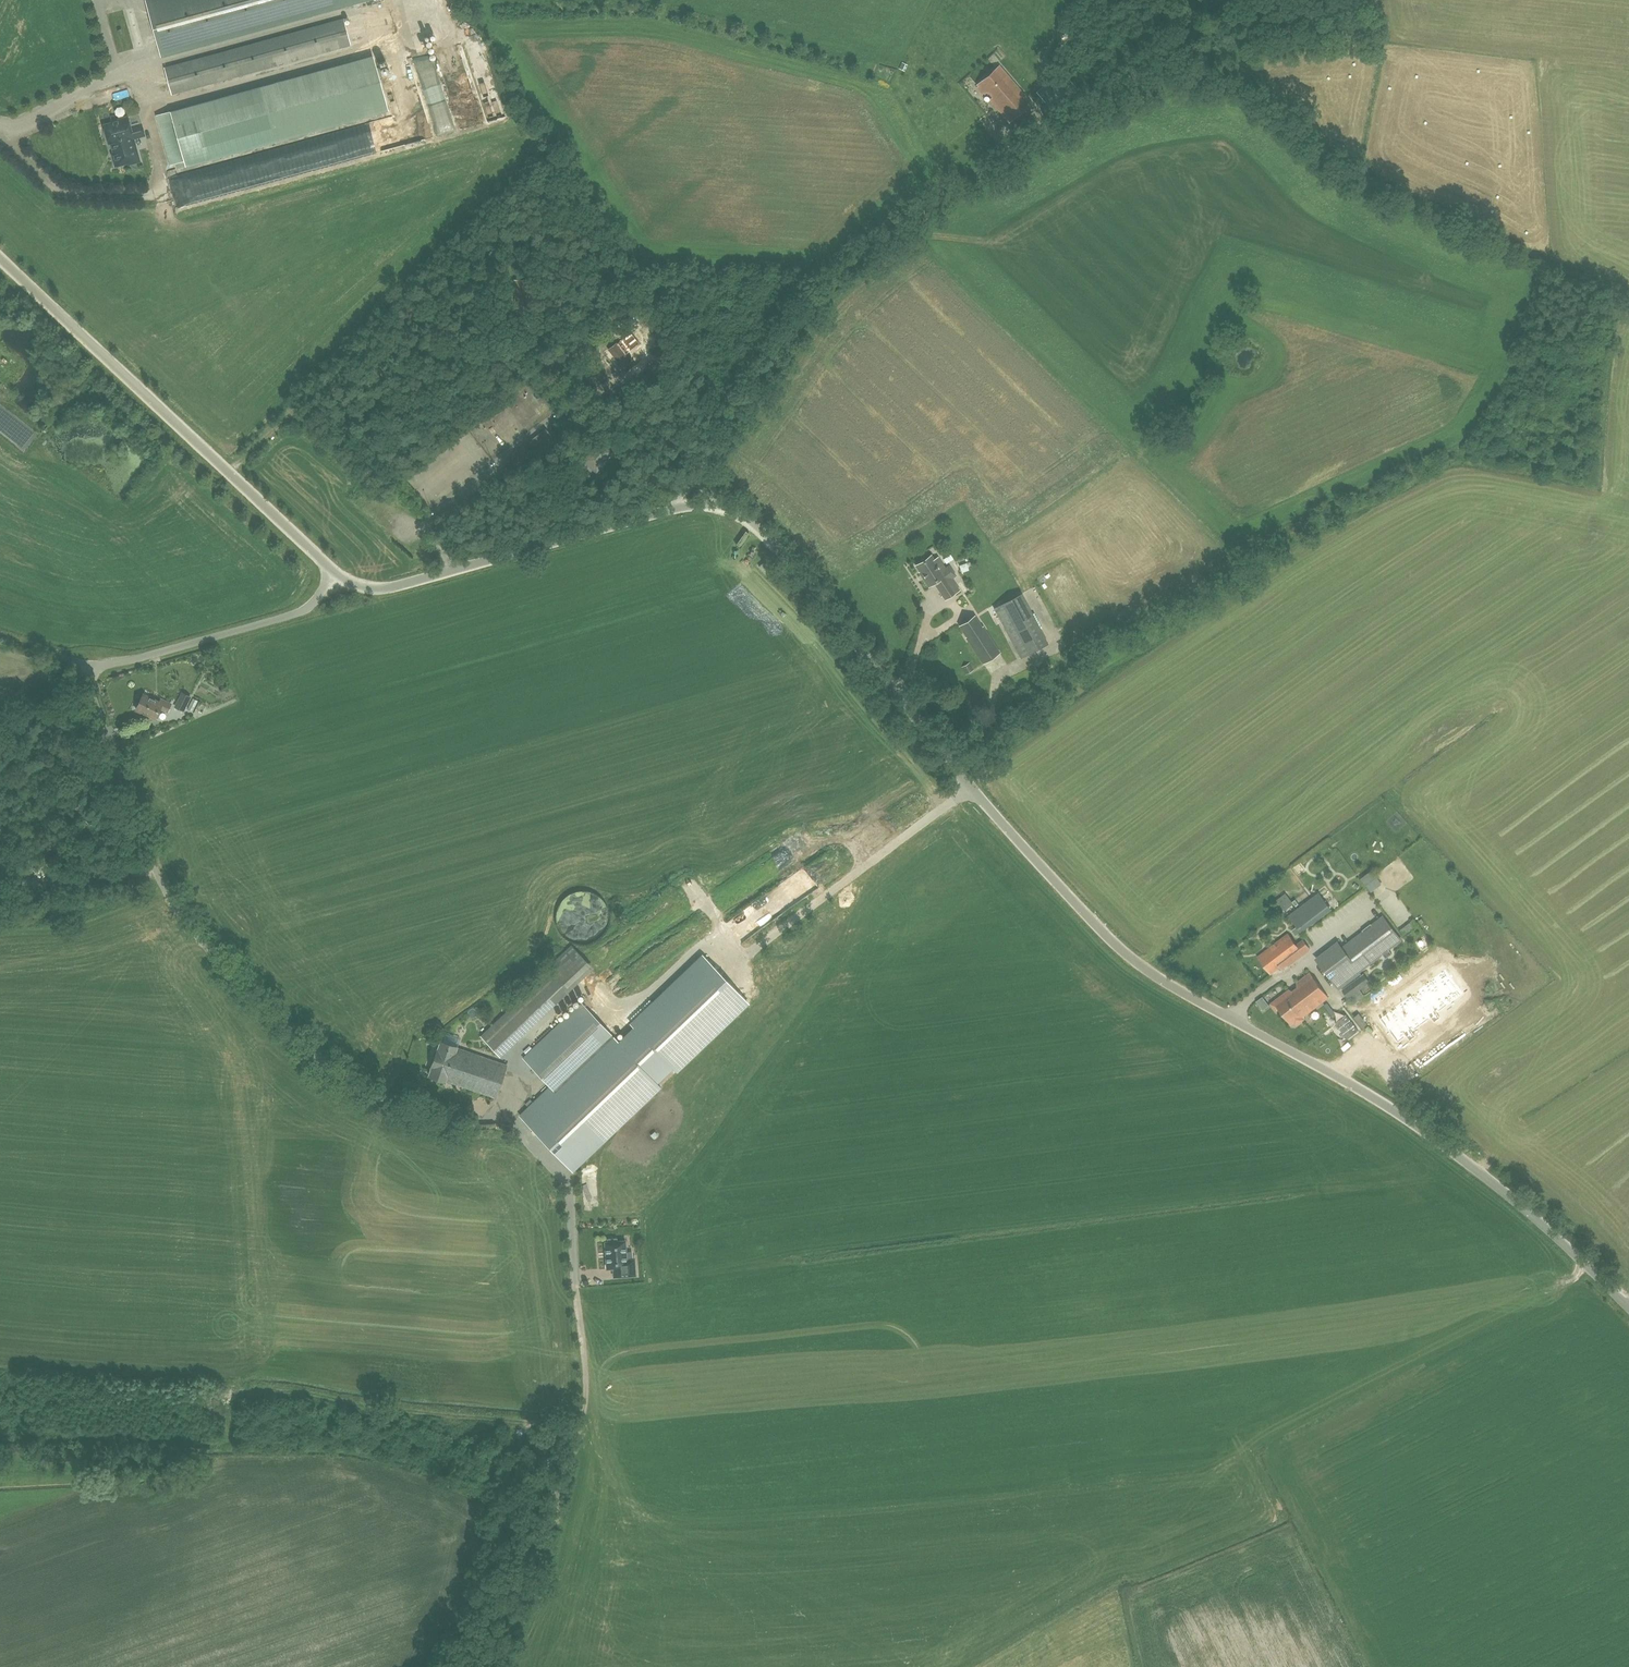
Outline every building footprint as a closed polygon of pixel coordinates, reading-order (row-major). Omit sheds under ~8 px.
[(147,2),(161,56),(363,0),(154,0),(147,2)] [(350,45),(343,18),(165,68),(173,94),(350,45)] [(170,164),(184,160),(186,166),(388,111),(373,56),(157,115),(170,164)] [(1000,65),(976,86),(984,95),(988,92),(992,97),(990,100),(1009,123),(1032,103),(1000,65)] [(130,127),(127,117),(118,120),(118,122),(104,126),(105,130),(104,132),(106,138),(108,139),(109,143),(111,143),(114,154),(112,154),(115,166),(128,162),(129,164),(140,161),(133,139),(145,136),(141,124),(130,127)] [(482,303),(489,312),(494,309),(487,299),(482,303)] [(629,334),(625,337),(609,349),(626,371),(634,364),(626,354),(638,345),(629,334)] [(599,439),(582,460),(596,472),(614,451),(599,439)] [(949,564),(944,567),(938,557),(934,560),(931,555),(916,565),(920,571),(920,572),(929,586),(934,583),(945,599),(959,590),(952,579),(957,575),(949,564)] [(770,569),(764,562),(759,566),(765,574),(770,569)] [(1047,643),(1021,594),(994,608),(1020,657),(1047,643)] [(966,637),(983,663),(999,652),(983,627),(966,637)] [(973,670),(969,662),(962,667),(966,674),(973,670)] [(192,696),(182,692),(174,707),(184,711),(192,696)] [(161,699),(160,702),(144,694),(137,709),(155,719),(160,708),(167,712),(171,704),(161,699)] [(193,698),(188,709),(192,712),(198,701),(193,698)] [(1365,884),(1376,876),(1372,870),(1361,879),(1365,884)] [(1366,885),(1370,891),(1381,883),(1377,877),(1366,885)] [(1292,902),(1286,893),(1277,900),(1284,910),(1293,903),(1292,902)] [(1319,893),(1289,916),(1290,916),(1301,931),(1330,909),(1319,893)] [(1392,953),(1389,950),(1402,941),(1383,917),(1342,948),(1360,972),(1383,955),(1386,958),(1392,953)] [(1288,933),(1283,937),(1257,957),(1271,974),(1280,967),(1283,970),(1284,969),(1283,968),(1287,965),(1288,966),(1310,949),(1303,939),(1296,944),(1288,933)] [(571,946),(481,1038),(500,1060),(594,969),(571,946)] [(1342,948),(1320,964),(1339,989),(1361,974),(1360,972),(1342,948)] [(581,1003),(523,1057),(550,1086),(520,1115),(573,1170),(661,1086),(656,1082),(672,1067),(676,1071),(748,1003),(702,955),(630,1023),(633,1026),(617,1041),(581,1003)] [(1437,1012),(1463,993),(1445,968),(1380,1018),(1398,1042),(1406,1036),(1409,1040),(1416,1035),(1413,1031),(1412,1031),(1431,1017),(1431,1018),(1434,1021),(1440,1016),(1438,1013),(1437,1012)] [(1329,997),(1320,985),(1311,973),(1297,983),(1298,987),(1293,991),(1290,989),(1271,1003),(1277,1011),(1280,1009),(1292,1025),(1295,1023),(1296,1026),(1304,1020),(1303,1017),(1309,1012),(1329,997)] [(1348,998),(1365,986),(1359,977),(1342,990),(1348,998)] [(1353,1029),(1340,1013),(1330,1021),(1342,1037),(1353,1029)] [(457,1047),(440,1041),(438,1049),(437,1049),(431,1067),(432,1067),(429,1076),(446,1081),(496,1097),(507,1065),(457,1048),(457,1047)] [(607,1242),(604,1242),(606,1269),(612,1269),(613,1277),(635,1276),(634,1266),(626,1267),(624,1241),(616,1241),(616,1239),(606,1239),(607,1242)]
